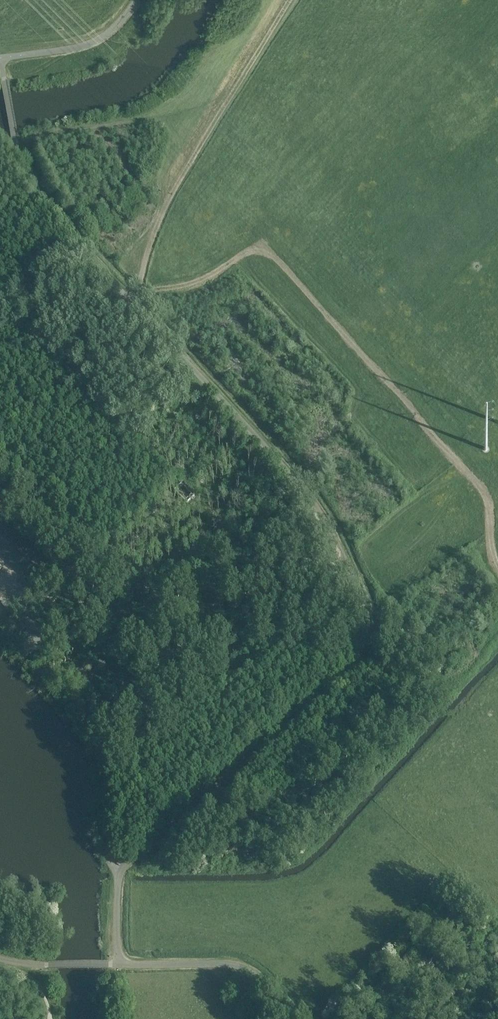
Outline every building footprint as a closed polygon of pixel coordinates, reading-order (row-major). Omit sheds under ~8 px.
[(188,501),(196,493),(184,481),(176,490),(188,501)] [(27,579),(44,561),(0,520),(0,554),(27,579)]
